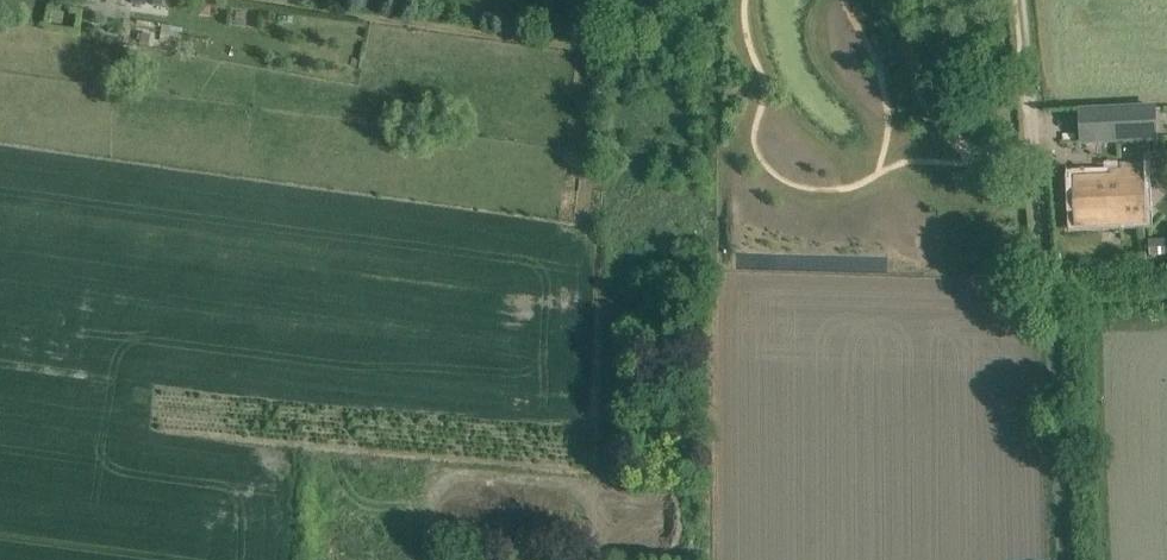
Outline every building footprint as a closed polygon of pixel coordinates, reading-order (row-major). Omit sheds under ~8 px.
[(141,33),(139,41),(147,43),(149,34),(141,33)] [(1099,108),(1080,109),(1080,140),(1100,140),(1122,139),(1122,130),(1142,129),(1143,139),(1158,138),(1157,107),(1106,108),(1099,108)] [(1121,176),(1098,177),(1075,178),(1077,226),(1146,223),(1143,163),(1121,164),(1121,176)]
